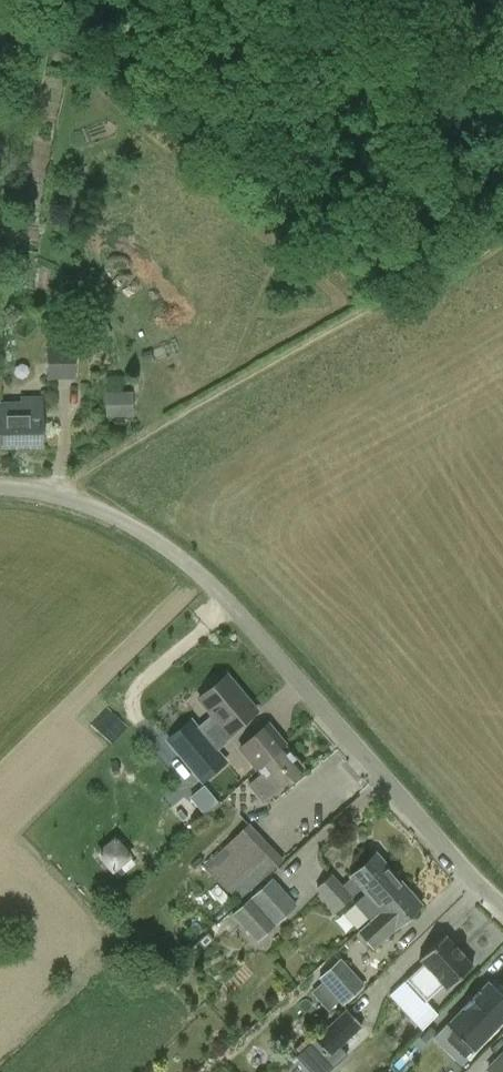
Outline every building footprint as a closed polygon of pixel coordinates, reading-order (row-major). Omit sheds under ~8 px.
[(75,380),(75,346),(46,346),(47,380),(75,380)] [(102,390),(102,416),(131,417),(131,391),(102,390)] [(0,404),(0,447),(39,447),(38,399),(18,399),(18,404),(0,404)] [(225,676),(199,698),(216,719),(212,723),(225,738),(255,713),(225,676)] [(267,725),(241,747),(263,774),(249,785),(262,800),(301,766),(267,725)] [(203,785),(190,796),(204,813),(217,802),(203,785)] [(283,860),(248,823),(204,866),(239,902),(283,860)] [(114,835),(91,850),(109,876),(132,861),(114,835)] [(358,889),(364,895),(354,903),(369,920),(406,887),(376,853),(341,884),(332,873),(315,888),(334,910),(358,889)] [(297,906),(272,878),(232,913),(256,942),(297,906)] [(421,904),(406,887),(369,920),(357,930),(372,948),(395,928),(395,927),(421,904)] [(422,963),(403,980),(405,981),(406,980),(423,1000),(425,1001),(426,1000),(442,985),(446,989),(472,965),(462,955),(463,954),(462,953),(461,953),(455,947),(456,946),(455,945),(454,946),(444,935),(418,959),(422,963)] [(365,985),(340,957),(317,978),(342,1006),(365,985)] [(502,1022),(502,995),(487,980),(445,1024),(474,1052),(502,1022)] [(425,1001),(423,1000),(407,1016),(421,1031),(439,1013),(426,1000),(425,1001)] [(345,1009),(313,1038),(330,1056),(362,1027),(345,1009)] [(382,1071),(415,1071),(398,1055),(382,1071)] [(487,1069),(490,1071),(502,1071),(502,1057),(501,1055),(487,1069)]
